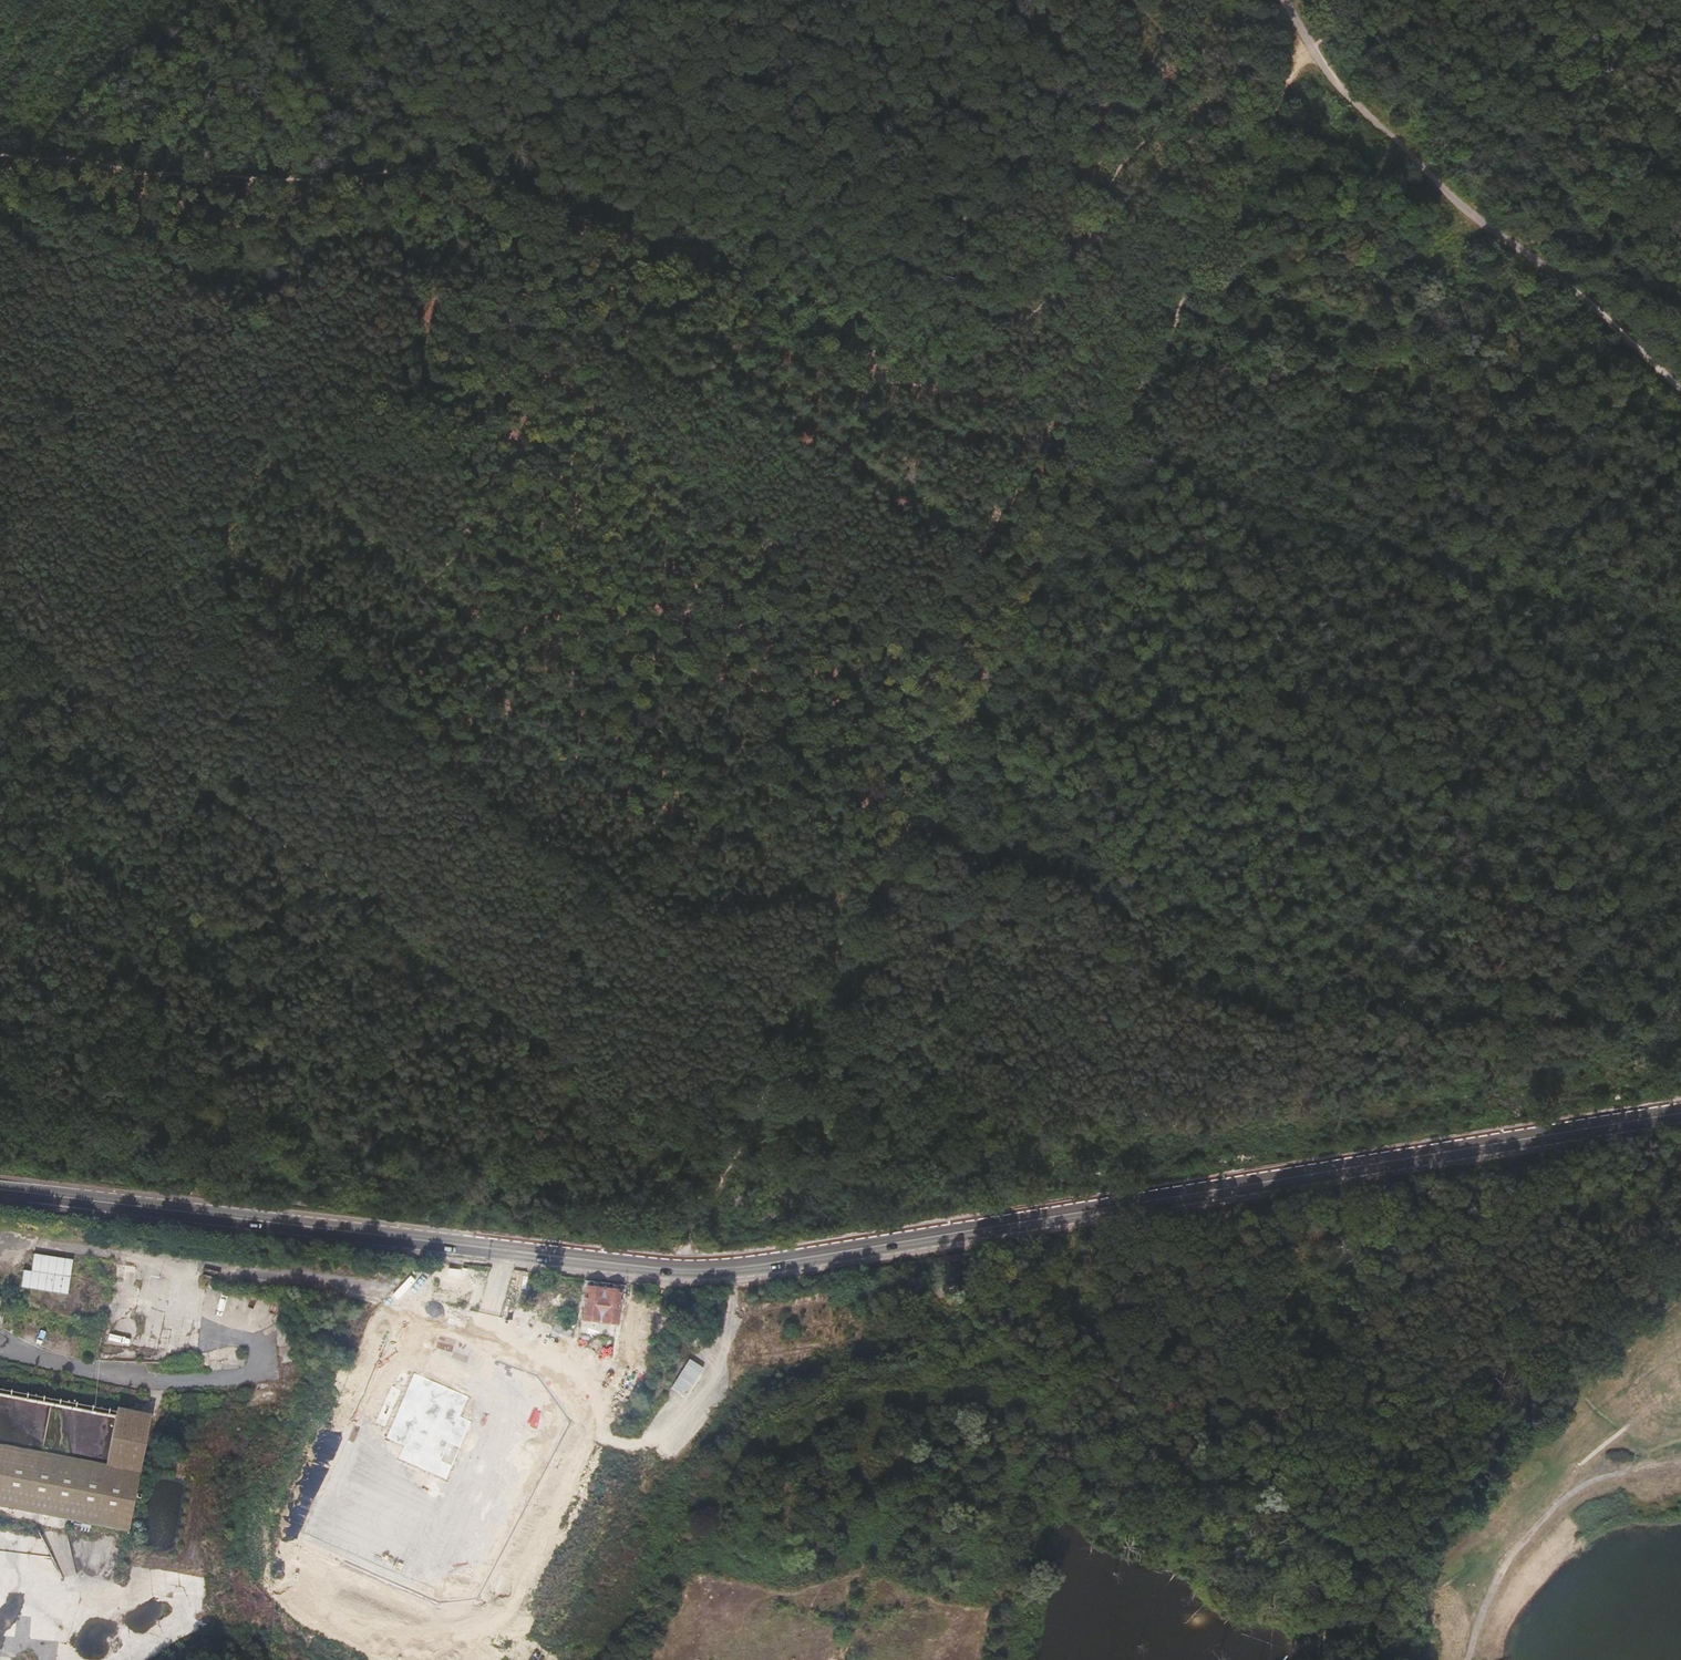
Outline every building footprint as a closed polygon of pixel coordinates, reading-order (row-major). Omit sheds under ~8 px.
[(31,1271),(23,1270),(20,1288),(68,1294),(73,1259),(34,1253),(31,1271)] [(137,1266),(103,1261),(102,1268),(109,1269),(108,1276),(126,1279),(127,1272),(136,1273),(137,1266)] [(462,1270),(449,1269),(448,1277),(462,1278),(462,1270)] [(614,1324),(620,1289),(590,1285),(584,1320),(614,1324)] [(469,1396),(416,1373),(387,1437),(404,1445),(397,1459),(445,1480),(471,1421),(460,1416),(469,1396)] [(127,1535),(150,1417),(115,1410),(113,1420),(0,1399),(0,1511),(127,1535)]
